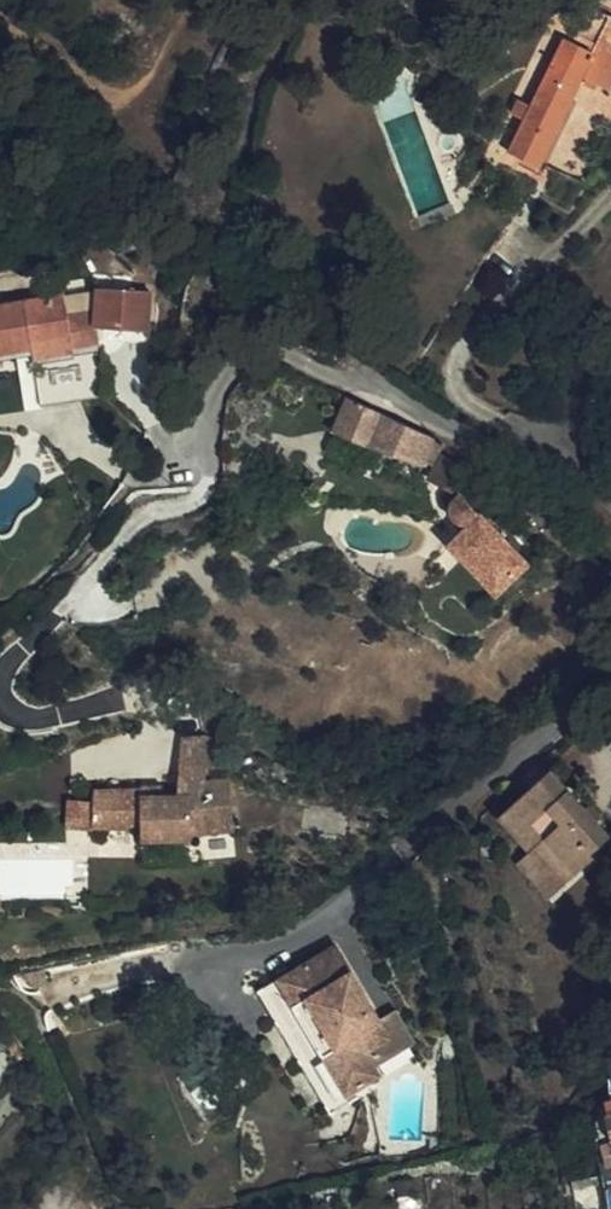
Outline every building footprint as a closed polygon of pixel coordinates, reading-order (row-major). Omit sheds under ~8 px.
[(582,76),(610,88),(610,85),(610,13),(609,12),(593,49),(564,38),(537,103),(523,98),(517,111),(531,118),(517,152),(545,165),(582,76)] [(101,290),(132,293),(134,278),(102,276),(101,290)] [(150,295),(132,293),(101,290),(99,308),(98,326),(147,328),(150,295)] [(73,349),(67,317),(55,319),(52,304),(50,296),(0,304),(0,352),(16,350),(31,347),(33,356),(73,349)] [(67,317),(67,313),(65,303),(52,304),(55,319),(67,317)] [(100,345),(98,326),(99,308),(67,313),(67,317),(73,349),(100,345)] [(18,358),(33,356),(31,347),(16,350),(18,358)] [(65,369),(35,374),(40,400),(70,395),(65,369)] [(436,452),(441,441),(347,394),(335,417),(340,420),(336,428),(418,470),(421,465),(433,472),(428,479),(458,494),(470,469),(436,452)] [(151,782),(91,784),(92,800),(68,801),(69,826),(140,824),(140,834),(188,833),(188,828),(232,827),(230,766),(211,751),(211,734),(197,735),(181,735),(183,784),(152,785),(151,782)] [(502,810),(558,883),(549,889),(579,930),(610,905),(606,898),(610,893),(610,860),(544,777),(502,810)] [(558,883),(502,810),(483,826),(539,898),(527,907),(558,947),(579,930),(549,889),(558,883)] [(333,947),(275,979),(341,1097),(376,1078),(369,1065),(361,1052),(384,1038),(377,1026),(333,947)] [(341,1097),(275,979),(256,990),(322,1108),(341,1097)] [(390,1019),(377,1026),(384,1038),(361,1052),(369,1065),(404,1045),(390,1019)] [(516,1171),(513,1154),(505,1155),(508,1172),(516,1171)]
